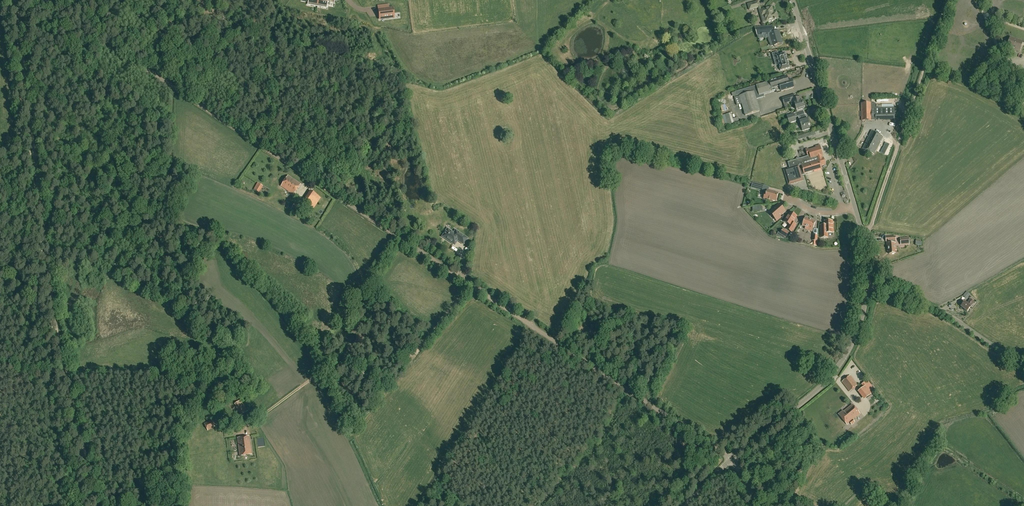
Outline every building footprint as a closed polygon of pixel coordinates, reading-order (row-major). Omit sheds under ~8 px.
[(760,7),(758,1),(747,4),(749,10),(760,7)] [(380,10),(378,10),(379,19),(394,17),(393,8),(388,9),(388,5),(380,6),(380,10)] [(763,9),(765,19),(766,18),(767,22),(778,18),(776,12),(773,13),(772,7),(763,9)] [(779,44),(782,43),(779,30),(769,33),(769,31),(768,31),(768,27),(755,28),(758,39),(768,37),(769,39),(768,40),(769,43),(770,43),(771,46),(775,45),(775,46),(776,47),(778,46),(778,45),(779,44)] [(1023,42),(1010,37),(1007,46),(1015,49),(1014,50),(1019,52),(1023,42)] [(783,55),(782,52),(778,54),(779,56),(781,56),(785,69),(793,67),(789,54),(783,55)] [(1021,80),(1023,72),(1023,70),(1013,67),(1010,76),(1021,80)] [(787,76),(777,79),(780,88),(781,91),(794,87),(792,80),(788,81),(787,76)] [(776,89),(780,88),(777,79),(738,91),(739,94),(733,96),(737,106),(742,104),(745,115),(760,111),(756,98),(763,97),(764,95),(764,94),(777,90),(776,89)] [(791,101),(791,100),(790,96),(782,98),(783,100),(781,101),(782,105),(784,104),(791,101)] [(792,104),(794,103),(794,104),(795,104),(796,109),(799,109),(799,110),(804,108),(804,107),(805,106),(804,104),(803,104),(802,101),(803,101),(802,101),(801,97),(791,100),(791,101),(792,104)] [(876,103),(861,103),(862,120),(895,120),(895,108),(882,108),(882,105),(875,105),(876,103)] [(733,119),(731,113),(725,115),(728,125),(732,124),(732,123),(734,123),(734,122),(739,121),(738,117),(733,119)] [(796,121),(794,113),(787,115),(789,123),(796,121)] [(806,115),(799,117),(800,121),(802,127),(803,131),(810,129),(809,125),(810,125),(810,124),(808,119),(807,119),(806,115)] [(874,154),(880,142),(883,136),(872,131),(863,149),(874,154)] [(804,174),(822,168),(821,166),(826,164),(824,158),(823,158),(822,156),(823,156),(820,145),(816,146),(816,148),(809,151),(808,149),(806,149),(808,156),(796,160),(802,176),(805,175),(804,174)] [(803,180),(802,176),(796,160),(788,162),(790,168),(784,170),(789,185),(803,180)] [(288,176),(281,186),(294,194),(301,184),(288,176)] [(263,186),(258,182),(254,189),(259,192),(263,186)] [(777,201),(779,193),(767,190),(766,194),(765,193),(763,199),(772,201),(772,200),(777,201)] [(313,193),(306,203),(313,208),(320,198),(313,193)] [(295,202),(291,209),(299,215),(298,217),(301,218),(306,210),(303,208),(304,208),(295,202)] [(781,216),(786,212),(779,204),(769,212),(777,222),(782,217),(781,216)] [(784,221),(789,225),(787,229),(792,232),(793,230),(796,225),(793,223),(797,216),(790,212),(787,218),(784,221)] [(816,222),(805,217),(802,226),(809,228),(808,230),(812,231),(816,222)] [(825,221),(825,225),(821,225),(821,238),(828,237),(828,233),(833,233),(833,228),(833,227),(833,224),(832,224),(832,221),(825,221)] [(467,238),(459,233),(455,230),(453,233),(450,231),(451,230),(447,228),(445,231),(446,232),(443,236),(453,243),(456,240),(457,241),(457,240),(463,244),(467,238)] [(887,241),(888,250),(889,250),(889,254),(895,254),(895,250),(896,250),(895,243),(895,241),(896,241),(895,236),(886,237),(886,241),(887,241)] [(967,304),(965,302),(961,307),(967,311),(971,307),(971,306),(974,302),(971,299),(967,304)] [(850,376),(842,382),(850,391),(858,385),(850,376)] [(862,388),(869,396),(876,391),(868,380),(862,385),(864,387),(862,388)] [(240,400),(235,404),(241,415),(247,411),(240,400)] [(853,404),(844,412),(843,411),(839,414),(847,424),(850,422),(852,425),(855,422),(853,420),(860,414),(853,404)] [(215,427),(212,420),(204,423),(208,430),(215,427)] [(249,436),(237,438),(240,456),(251,454),(249,436)]
